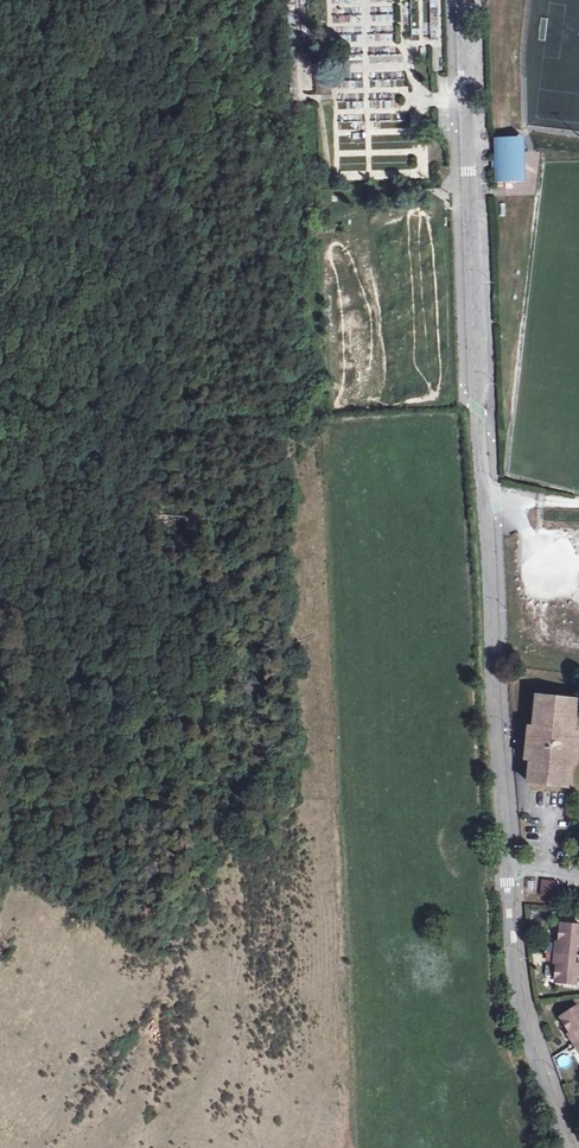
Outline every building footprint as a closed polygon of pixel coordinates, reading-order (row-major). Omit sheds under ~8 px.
[(525,166),(525,140),(525,136),(499,137),(500,159),(496,159),(496,167),(499,167),(500,181),(525,181),(525,166)] [(533,748),(531,760),(529,783),(570,788),(572,764),(573,753),(578,753),(578,744),(574,744),(576,732),(578,700),(538,696),(535,727),(533,739),(529,739),(528,747),(533,748)] [(542,878),(539,895),(555,898),(559,882),(542,878)] [(561,924),(560,943),(557,943),(554,964),(557,964),(556,982),(576,985),(577,975),(578,975),(578,965),(575,965),(577,945),(578,945),(578,926),(561,924)] [(578,1007),(561,1018),(571,1034),(569,1035),(578,1051),(578,1007)]
